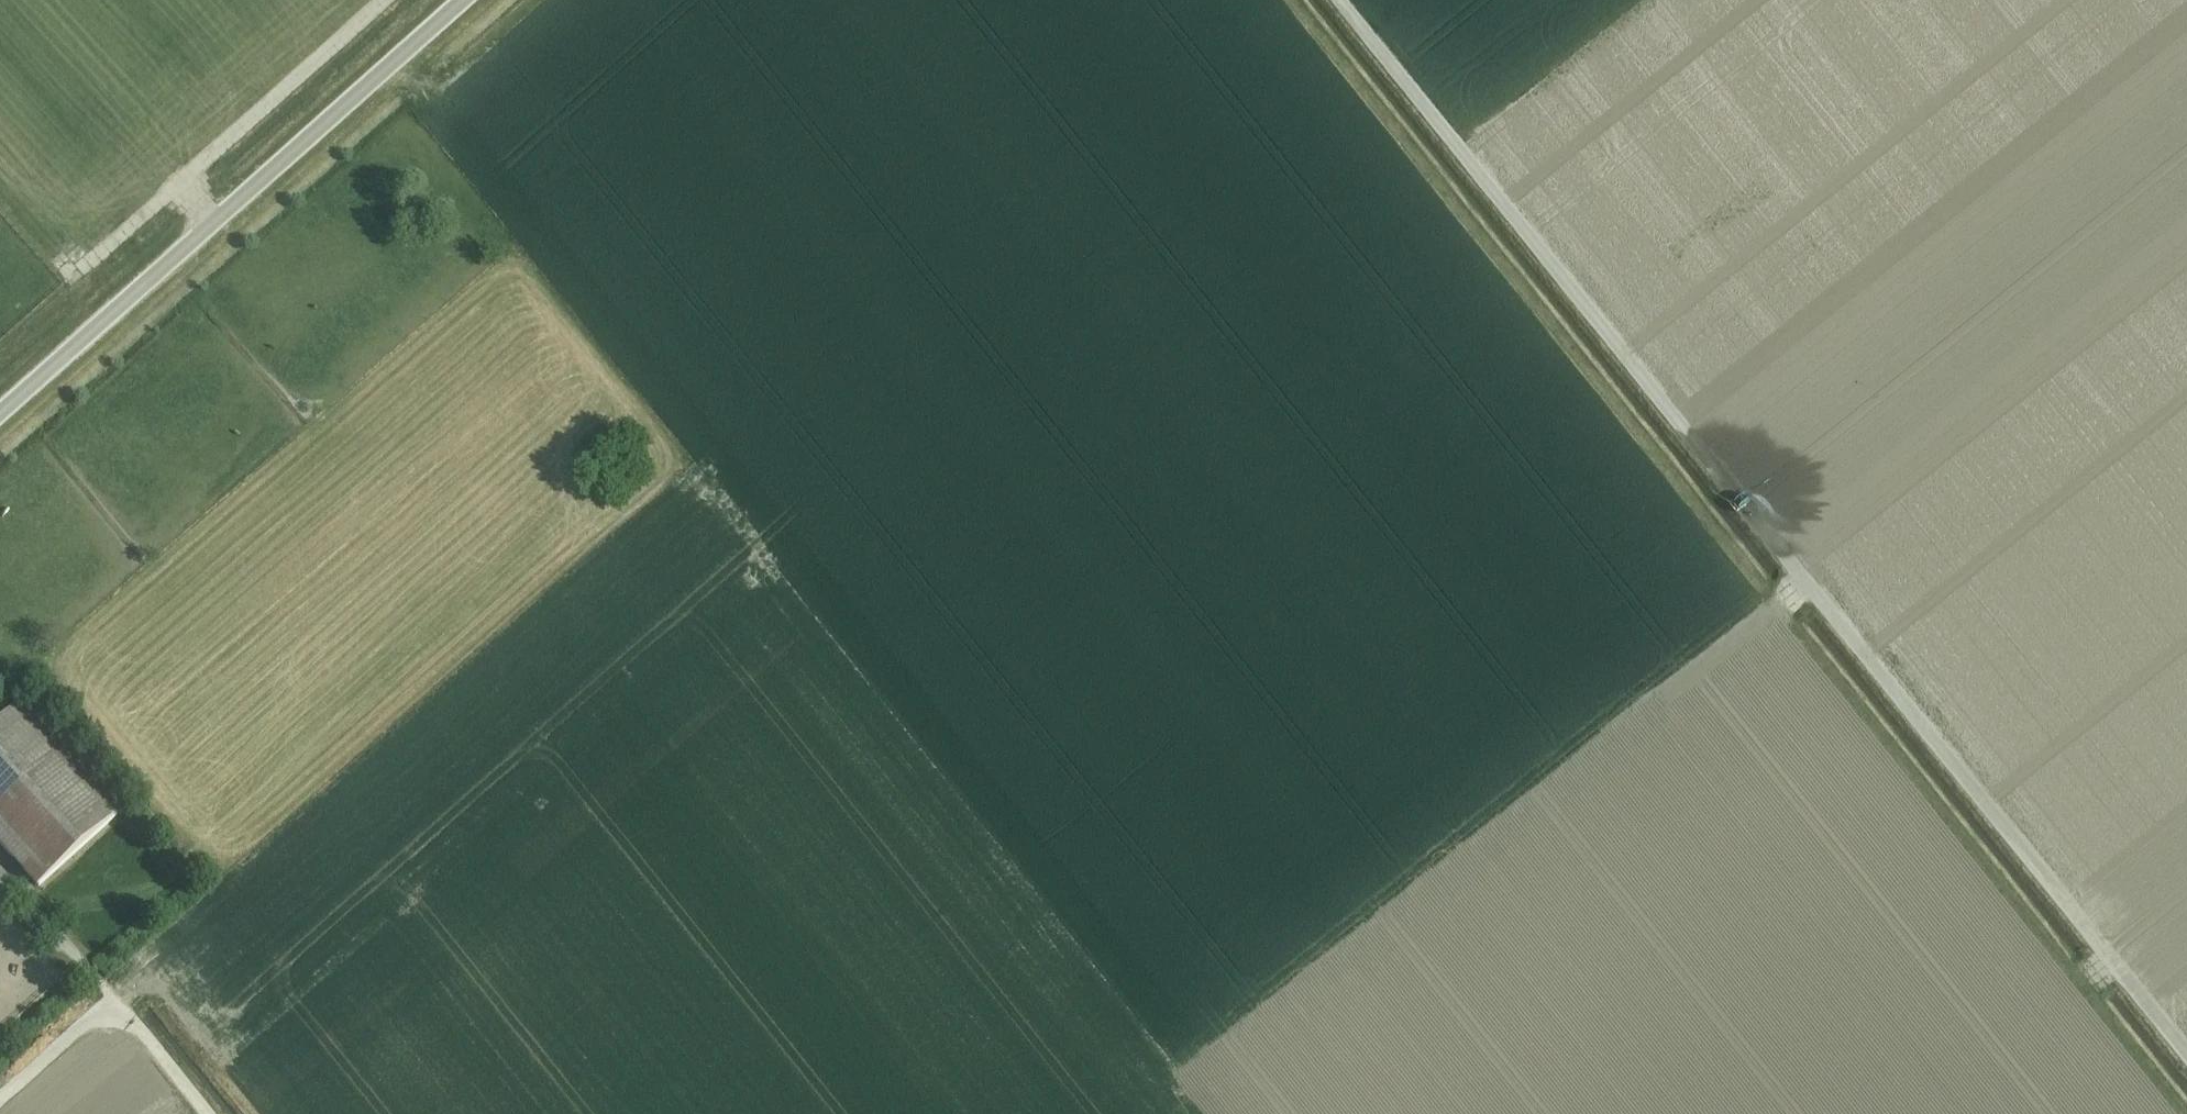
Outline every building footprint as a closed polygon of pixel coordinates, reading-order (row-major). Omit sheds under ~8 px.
[(0,721),(0,844),(38,886),(116,815),(17,705),(0,721)]
